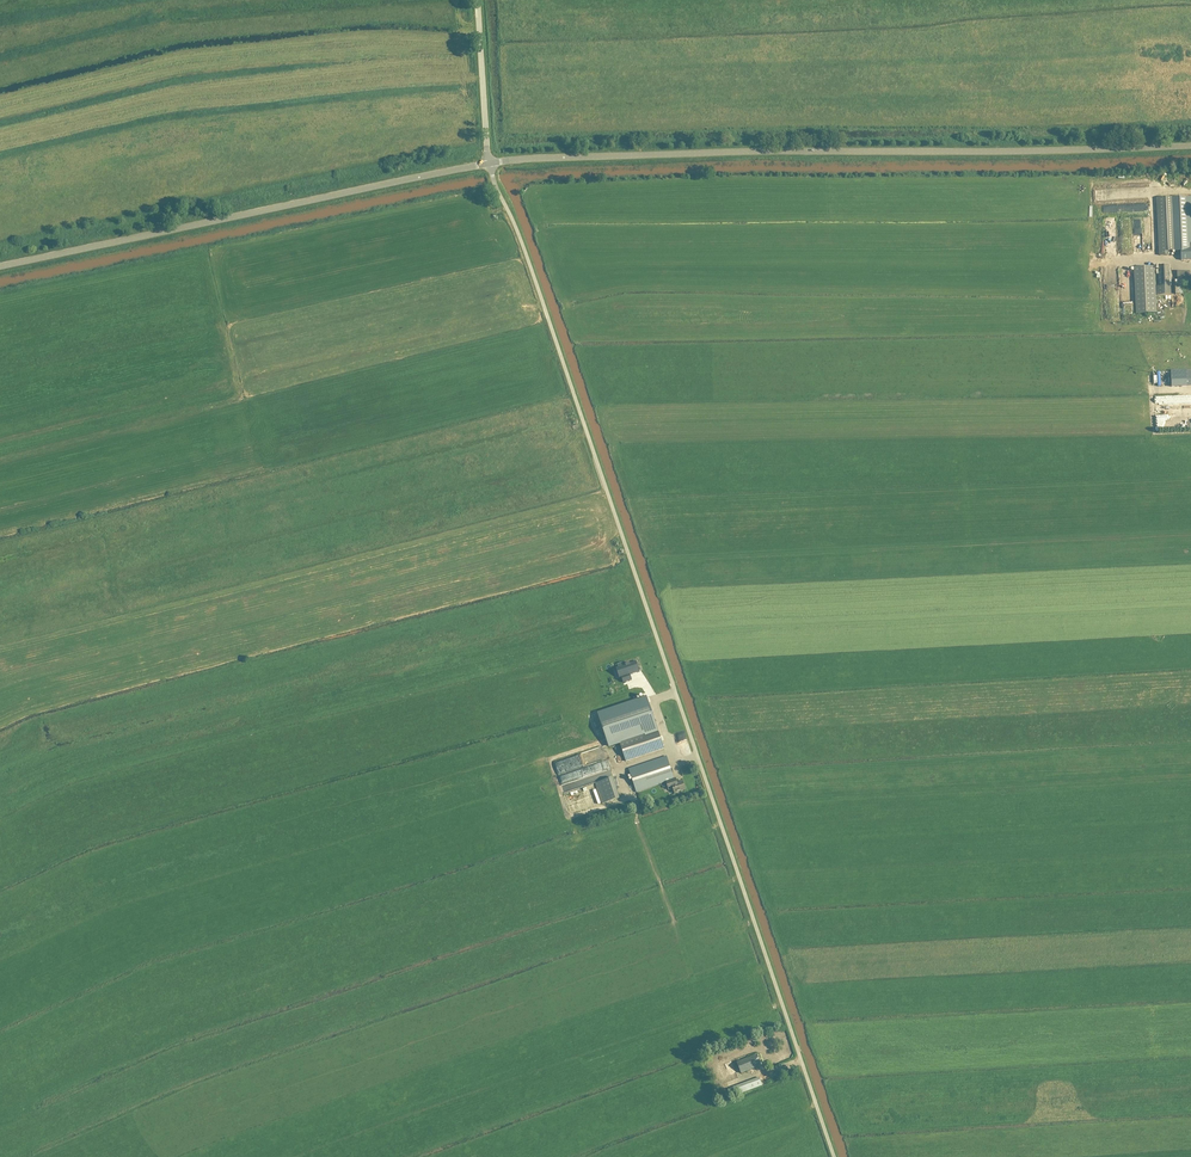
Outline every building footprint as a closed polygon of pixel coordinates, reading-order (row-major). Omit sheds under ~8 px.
[(1157,198),(1160,256),(1171,255),(1171,252),(1179,251),(1180,266),(1190,265),(1190,260),(1190,197),(1157,198)] [(1148,219),(1131,221),(1132,227),(1135,227),(1135,233),(1145,231),(1146,236),(1151,236),(1148,219)] [(1121,244),(1129,244),(1128,220),(1120,221),(1121,244)] [(1169,265),(1157,265),(1159,286),(1156,287),(1156,296),(1171,295),(1169,265)] [(1134,268),(1136,315),(1156,313),(1154,267),(1134,268)] [(1182,294),(1182,286),(1190,285),(1190,271),(1177,272),(1177,280),(1175,280),(1175,294),(1182,294)] [(624,665),(615,668),(618,679),(620,678),(622,683),(631,680),(629,675),(639,672),(635,661),(629,663),(624,664),(624,665)] [(647,698),(598,714),(609,747),(620,743),(626,762),(664,749),(647,698)] [(682,745),(679,745),(683,758),(690,756),(686,741),(685,741),(684,737),(680,738),(682,745)] [(674,779),(667,757),(629,770),(636,793),(666,782),(669,790),(673,789),(675,794),(685,790),(683,782),(677,783),(675,779),(674,779)] [(570,773),(572,779),(574,779),(574,778),(581,776),(579,771),(570,773)] [(585,784),(605,778),(604,773),(589,777),(590,779),(586,780),(585,778),(570,782),(571,786),(563,788),(564,795),(572,792),(586,788),(585,784)] [(599,783),(605,803),(619,798),(612,778),(599,783)] [(587,797),(593,795),(591,788),(585,789),(587,797)] [(741,1074),(761,1066),(757,1055),(737,1063),(741,1074)] [(719,1068),(724,1084),(737,1080),(732,1064),(719,1068)] [(759,1078),(731,1088),(734,1096),(762,1086),(759,1078)]
